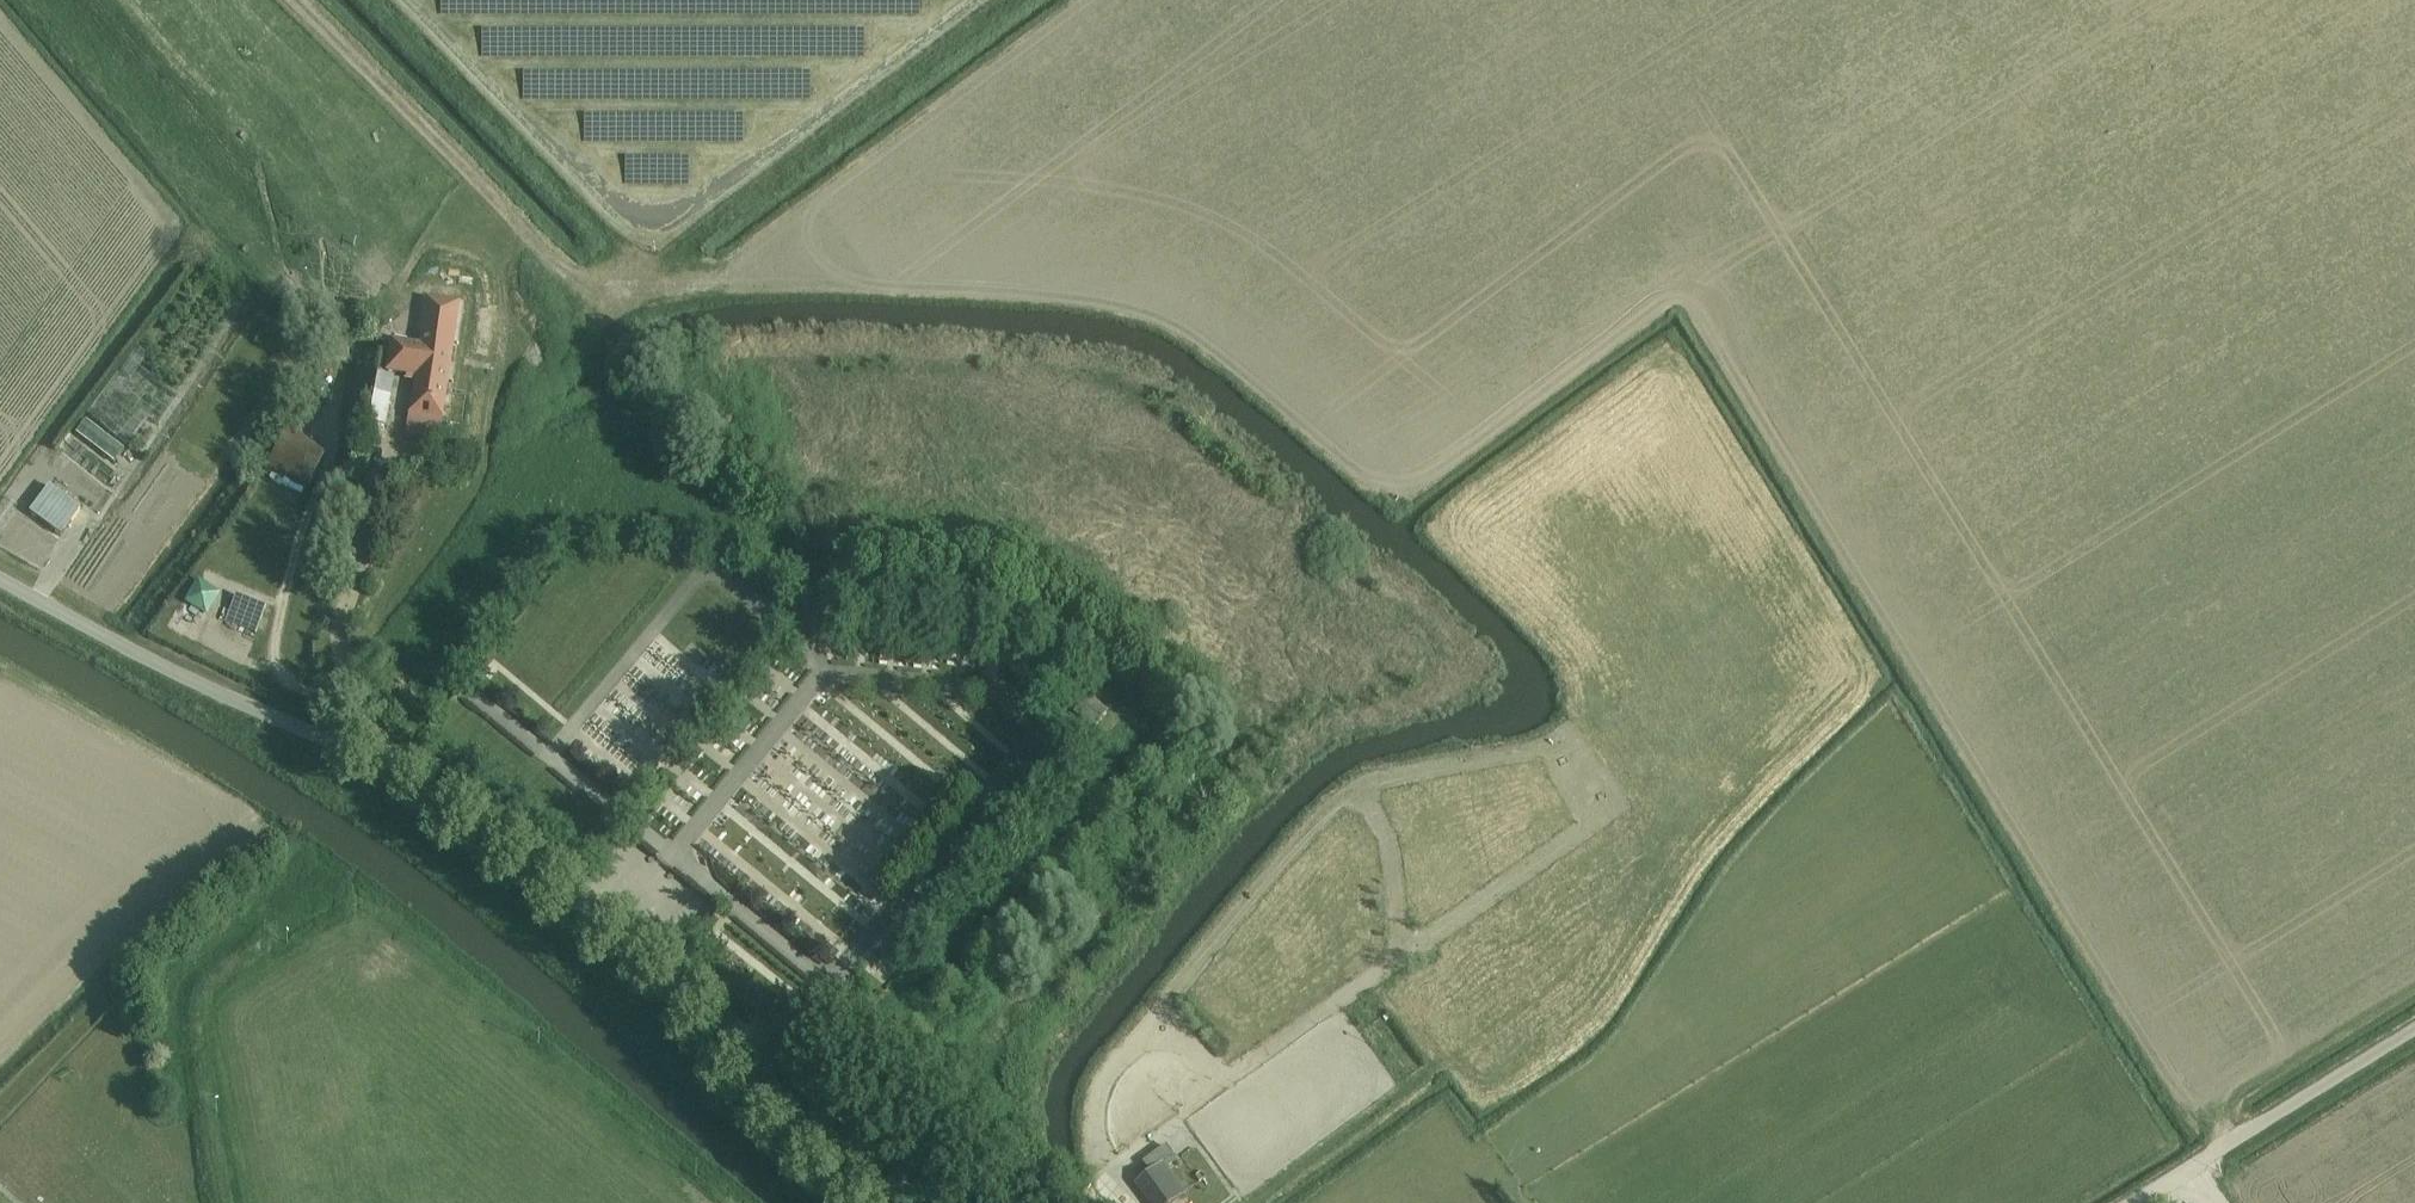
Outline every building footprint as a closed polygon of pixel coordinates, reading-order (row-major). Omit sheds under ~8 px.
[(429,302),(424,333),(444,337),(447,317),(456,319),(457,306),(429,302)] [(393,339),(388,372),(418,377),(414,399),(440,403),(450,339),(444,337),(424,333),(423,343),(393,339)] [(61,537),(81,510),(50,487),(30,515),(61,537)] [(1075,713),(1095,730),(1107,715),(1088,699),(1075,713)] [(1145,1177),(1163,1202),(1176,1202),(1185,1196),(1162,1165),(1149,1174),(1145,1177)]
